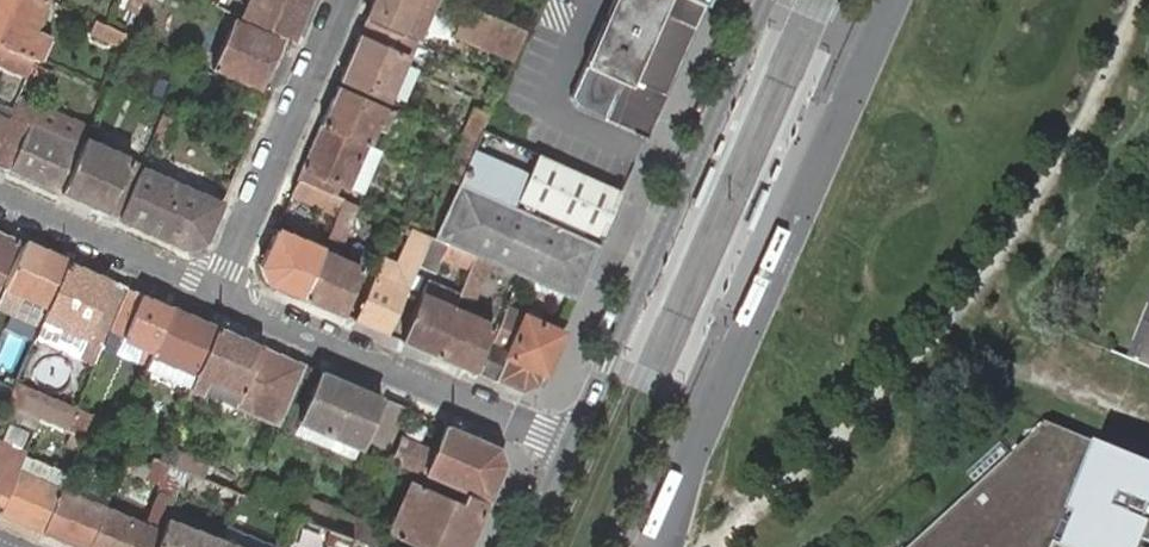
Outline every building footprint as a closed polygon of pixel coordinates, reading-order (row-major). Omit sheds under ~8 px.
[(21,53),(35,22),(42,6),(44,0),(0,0),(0,44),(6,47),(18,52),(21,53)] [(142,0),(128,0),(125,5),(138,11),(142,0)] [(310,0),(251,0),(242,19),(292,39),(310,0)] [(365,20),(397,34),(411,40),(420,19),(407,13),(412,0),(374,0),(365,20)] [(621,0),(612,0),(582,66),(620,83),(623,75),(602,67),(609,51),(600,47),(621,0)] [(705,6),(691,0),(621,0),(600,47),(609,51),(602,67),(623,75),(620,83),(604,118),(636,132),(646,111),(656,116),(695,30),(705,6)] [(481,37),(514,51),(523,31),(467,6),(455,34),(478,44),(481,37)] [(228,34),(234,19),(223,14),(216,29),(228,34)] [(215,63),(213,67),(259,88),(268,67),(279,44),(280,39),(234,19),(228,34),(215,63)] [(124,42),(128,34),(95,20),(91,28),(124,42)] [(359,34),(339,81),(384,100),(404,54),(411,40),(397,34),(365,20),(359,34)] [(394,104),(420,44),(411,40),(404,54),(384,100),(394,104)] [(11,70),(18,52),(6,47),(0,44),(0,65),(11,70)] [(365,143),(381,151),(389,130),(397,112),(389,109),(336,86),(320,124),(365,143)] [(31,115),(28,124),(9,115),(7,121),(0,137),(0,167),(8,170),(59,193),(83,137),(86,131),(89,125),(37,103),(31,115)] [(7,121),(9,115),(10,114),(12,109),(0,104),(0,137),(7,121)] [(475,140),(481,127),(487,113),(473,108),(462,134),(475,140)] [(646,111),(636,132),(647,137),(656,116),(646,111)] [(296,179),(331,195),(336,182),(346,187),(349,180),(352,172),(365,143),(320,124),(296,179)] [(140,167),(142,163),(129,157),(83,137),(59,193),(106,213),(119,218),(140,167)] [(343,199),(357,206),(381,151),(365,143),(352,172),(349,180),(346,187),(336,182),(331,195),(343,199)] [(602,237),(623,193),(540,156),(519,201),(602,237)] [(204,242),(222,202),(171,180),(140,167),(119,218),(187,248),(204,242)] [(289,194),(336,216),(343,199),(331,195),(296,179),(289,194)] [(453,190),(432,237),(446,244),(474,256),(489,262),(519,275),(576,300),(600,245),(457,181),(456,184),(453,190)] [(341,244),(357,206),(343,199),(336,216),(326,238),(341,244)] [(428,237),(401,224),(395,239),(422,251),(428,237)] [(302,297),(321,252),(322,249),(274,229),(259,265),(265,282),(302,297)] [(0,231),(0,280),(18,239),(0,231)] [(428,237),(422,251),(417,266),(433,273),(437,264),(438,261),(439,259),(468,269),(474,256),(446,244),(432,237),(432,238),(428,237)] [(66,260),(23,241),(4,285),(47,304),(66,260)] [(302,297),(341,315),(360,269),(321,252),(302,297)] [(474,256),(468,269),(456,297),(470,302),(489,262),(474,256)] [(111,279),(66,260),(47,304),(42,317),(86,336),(92,323),(108,331),(127,286),(111,279)] [(353,320),(387,335),(405,289),(409,277),(378,264),(373,275),(353,320)] [(444,304),(448,293),(426,284),(421,294),(444,304)] [(4,285),(0,294),(0,308),(38,325),(42,317),(47,304),(4,285)] [(142,292),(127,286),(108,331),(122,336),(144,346),(140,355),(147,359),(150,352),(151,349),(171,306),(142,292)] [(421,294),(401,341),(433,355),(452,309),(452,307),(456,297),(448,293),(444,304),(421,294)] [(216,325),(171,306),(151,349),(150,352),(165,358),(159,374),(174,381),(181,365),(186,368),(180,383),(188,388),(196,372),(216,325)] [(556,345),(562,332),(523,315),(505,308),(477,374),(494,382),(521,394),(539,386),(544,373),(556,345)] [(1134,341),(1143,344),(1148,330),(1148,308),(1134,341)] [(433,355),(472,373),(492,326),(452,309),(433,355)] [(86,336),(42,317),(38,325),(33,336),(78,355),(86,336)] [(262,345),(216,325),(196,372),(188,388),(198,392),(234,407),(277,426),(305,364),(262,345)] [(1136,363),(1140,365),(1148,369),(1148,330),(1143,344),(1136,363)] [(25,336),(7,331),(0,357),(0,369),(15,373),(25,336)] [(122,336),(108,331),(104,340),(140,355),(144,346),(122,336)] [(165,358),(150,352),(147,359),(143,368),(159,374),(165,358)] [(174,381),(180,383),(186,368),(181,365),(174,381)] [(381,396),(320,370),(299,419),(359,446),(381,396)] [(10,379),(3,376),(0,383),(0,384),(6,387),(10,379)] [(26,390),(12,385),(5,404),(9,406),(37,417),(64,429),(71,414),(72,410),(52,402),(51,404),(24,394),(26,390)] [(52,402),(26,390),(24,394),(51,404),(52,402)] [(405,407),(387,399),(368,443),(370,444),(367,451),(377,455),(380,448),(385,451),(405,407)] [(33,428),(37,417),(9,406),(4,415),(33,428)] [(94,425),(71,414),(64,429),(82,436),(87,439),(94,425)] [(354,458),(359,446),(299,419),(294,432),(354,458)] [(904,546),(1058,546),(1100,446),(1053,424),(1042,421),(1010,450),(975,482),(904,546)] [(401,438),(391,461),(425,475),(463,491),(487,502),(503,464),(497,447),(446,425),(444,430),(435,452),(429,449),(401,438)] [(16,468),(21,457),(23,453),(0,443),(0,506),(16,468)] [(208,463),(164,445),(158,460),(167,464),(184,470),(202,479),(208,463)] [(1100,446),(1058,546),(1148,546),(1148,465),(1100,446)] [(115,461),(118,453),(111,450),(108,458),(115,461)] [(377,455),(367,451),(365,457),(374,460),(377,455)] [(16,468),(61,487),(66,476),(21,457),(16,468)] [(167,464),(158,460),(152,458),(147,466),(143,477),(159,483),(167,464)] [(237,493),(202,479),(184,470),(167,464),(159,483),(156,490),(145,517),(143,523),(146,524),(137,546),(216,546),(219,540),(164,519),(173,497),(178,484),(232,506),(237,493)] [(43,531),(60,489),(61,487),(16,468),(0,506),(0,513),(43,531)] [(60,489),(104,507),(109,494),(66,476),(61,487),(60,489)] [(463,491),(458,502),(448,498),(417,484),(406,509),(394,535),(419,546),(467,546),(487,502),(463,491)] [(80,546),(87,546),(104,507),(60,489),(43,531),(80,546)] [(329,529),(336,512),(300,499),(294,516),(325,528),(329,529)] [(146,524),(143,523),(145,517),(136,513),(134,519),(104,507),(87,546),(137,546),(146,524)] [(382,530),(336,512),(329,529),(349,537),(369,544),(376,546),(382,530)] [(329,529),(325,528),(321,540),(339,546),(346,546),(349,537),(329,529)] [(369,544),(349,537),(346,546),(368,546),(369,544)]
